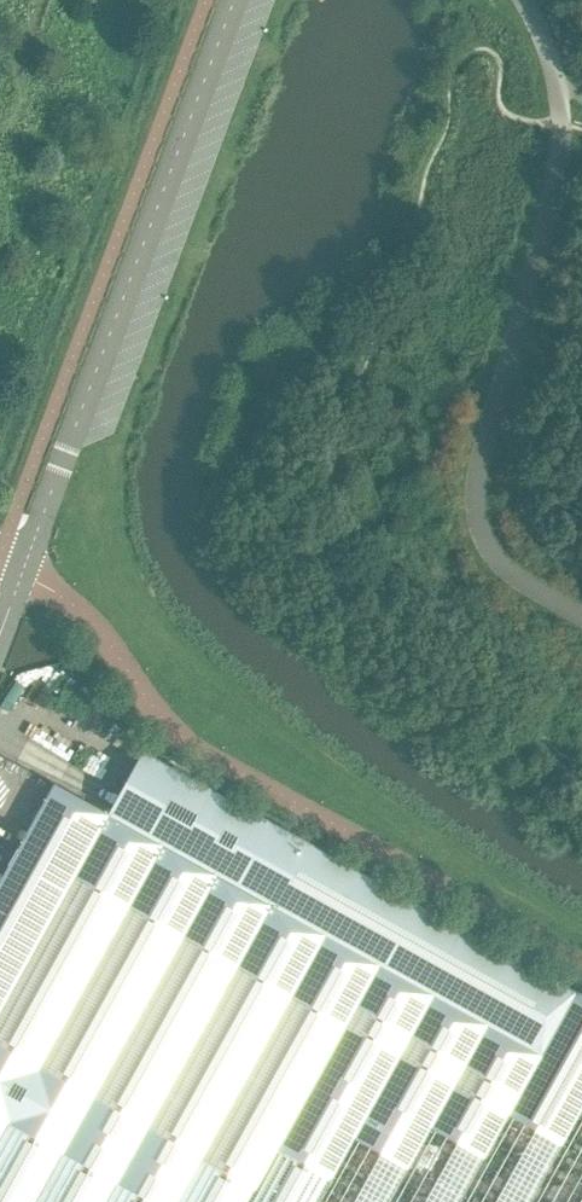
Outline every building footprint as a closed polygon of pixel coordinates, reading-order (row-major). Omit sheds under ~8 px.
[(142,752),(123,785),(137,793),(120,823),(53,785),(0,880),(0,1201),(581,1201),(581,996),(142,752)]
